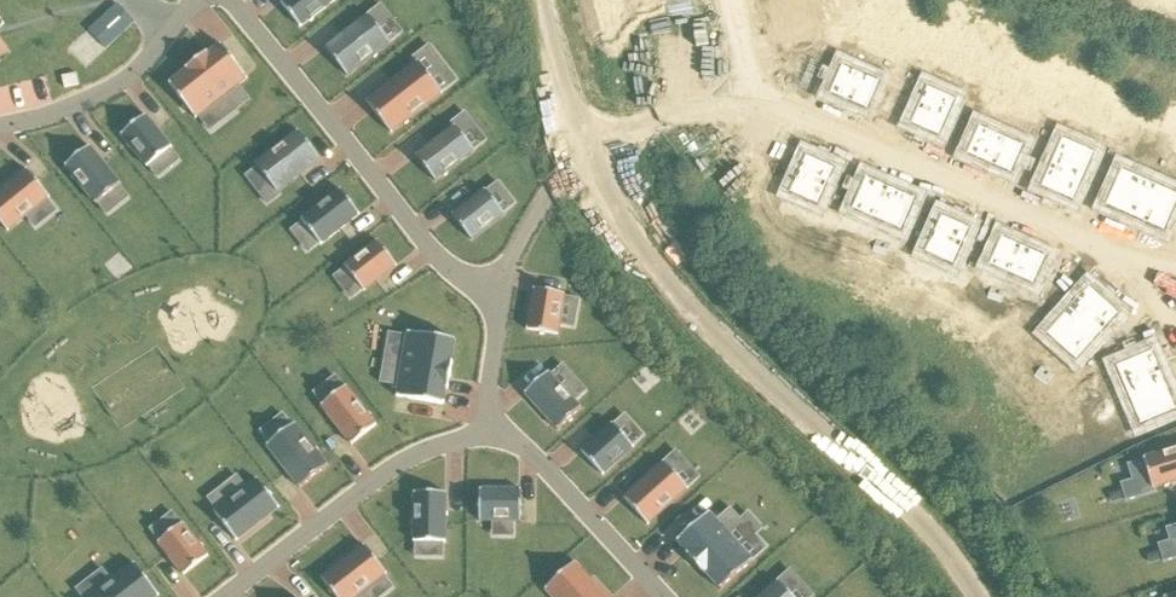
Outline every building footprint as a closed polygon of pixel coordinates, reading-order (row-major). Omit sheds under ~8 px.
[(279,5),(298,30),(339,1),(338,0),(286,0),(279,5)] [(696,8),(694,0),(659,0),(663,16),(696,8)] [(72,46),(89,64),(135,21),(118,4),(72,46)] [(369,14),(326,47),(348,76),(391,42),(390,41),(369,14)] [(710,37),(679,46),(691,86),(721,78),(710,37)] [(187,70),(169,84),(196,118),(200,115),(226,95),(238,110),(251,100),(239,85),(248,78),(222,43),(209,53),(208,52),(186,69),(187,70)] [(846,60),(835,83),(867,97),(880,74),(846,60)] [(418,61),(367,100),(392,132),(443,93),(418,61)] [(915,97),(906,116),(937,129),(945,110),(915,97)] [(146,113),(122,134),(149,166),(173,145),(146,113)] [(986,117),(973,143),(1004,157),(1015,130),(986,117)] [(455,125),(416,155),(436,180),(475,150),(474,149),(456,125),(455,125)] [(299,130),(256,163),(278,192),(321,159),(299,130)] [(93,143),(66,164),(97,203),(124,181),(93,143)] [(1049,148),(1041,172),(1070,183),(1078,161),(1049,148)] [(842,169),(814,156),(791,204),(818,217),(842,169)] [(0,191),(0,221),(8,231),(28,215),(47,199),(50,196),(28,168),(0,191)] [(1122,172),(1114,201),(1164,217),(1172,188),(1122,172)] [(916,204),(879,186),(864,221),(899,241),(916,204)] [(341,189),(302,219),(303,221),(320,242),(321,244),(360,214),(341,189)] [(486,189),(452,214),(472,239),(505,214),(504,212),(487,191),(486,189)] [(975,227),(946,214),(936,239),(964,253),(975,227)] [(378,240),(345,266),(346,268),(363,289),(364,291),(398,265),(378,240)] [(1043,259),(1005,241),(989,274),(1029,293),(1043,259)] [(534,288),(527,329),(558,335),(566,293),(534,288)] [(1109,309),(1085,290),(1056,325),(1080,346),(1109,309)] [(387,366),(384,383),(403,386),(401,397),(444,404),(447,388),(449,388),(453,361),(451,361),(455,339),(412,332),(411,337),(406,369),(387,366)] [(1152,349),(1115,364),(1139,425),(1175,410),(1175,408),(1152,349)] [(549,371),(525,393),(558,430),(582,408),(549,371)] [(344,387),(321,405),(352,444),(377,425),(346,385),(344,387)] [(1109,436),(1127,494),(1175,479),(1175,416),(1109,436)] [(271,441),(267,444),(300,487),(329,465),(295,422),(292,425),(271,441)] [(613,423),(582,451),(603,474),(634,446),(613,423)] [(626,495),(650,520),(690,484),(666,458),(626,495)] [(218,509),(215,511),(237,540),(280,506),(258,478),(246,487),(218,509)] [(483,485),(483,516),(525,517),(525,485),(483,485)] [(416,487),(416,537),(447,537),(448,487),(416,487)] [(677,538),(722,585),(754,554),(709,507),(677,538)] [(160,540),(158,542),(184,575),(209,555),(183,522),(181,524),(160,540)] [(322,578),(337,596),(356,596),(387,573),(365,544),(322,578)] [(590,592),(546,544),(517,572),(540,596),(585,596),(590,592)] [(89,596),(155,596),(158,595),(132,563),(89,596)] [(782,577),(760,596),(800,596),(782,577)]
